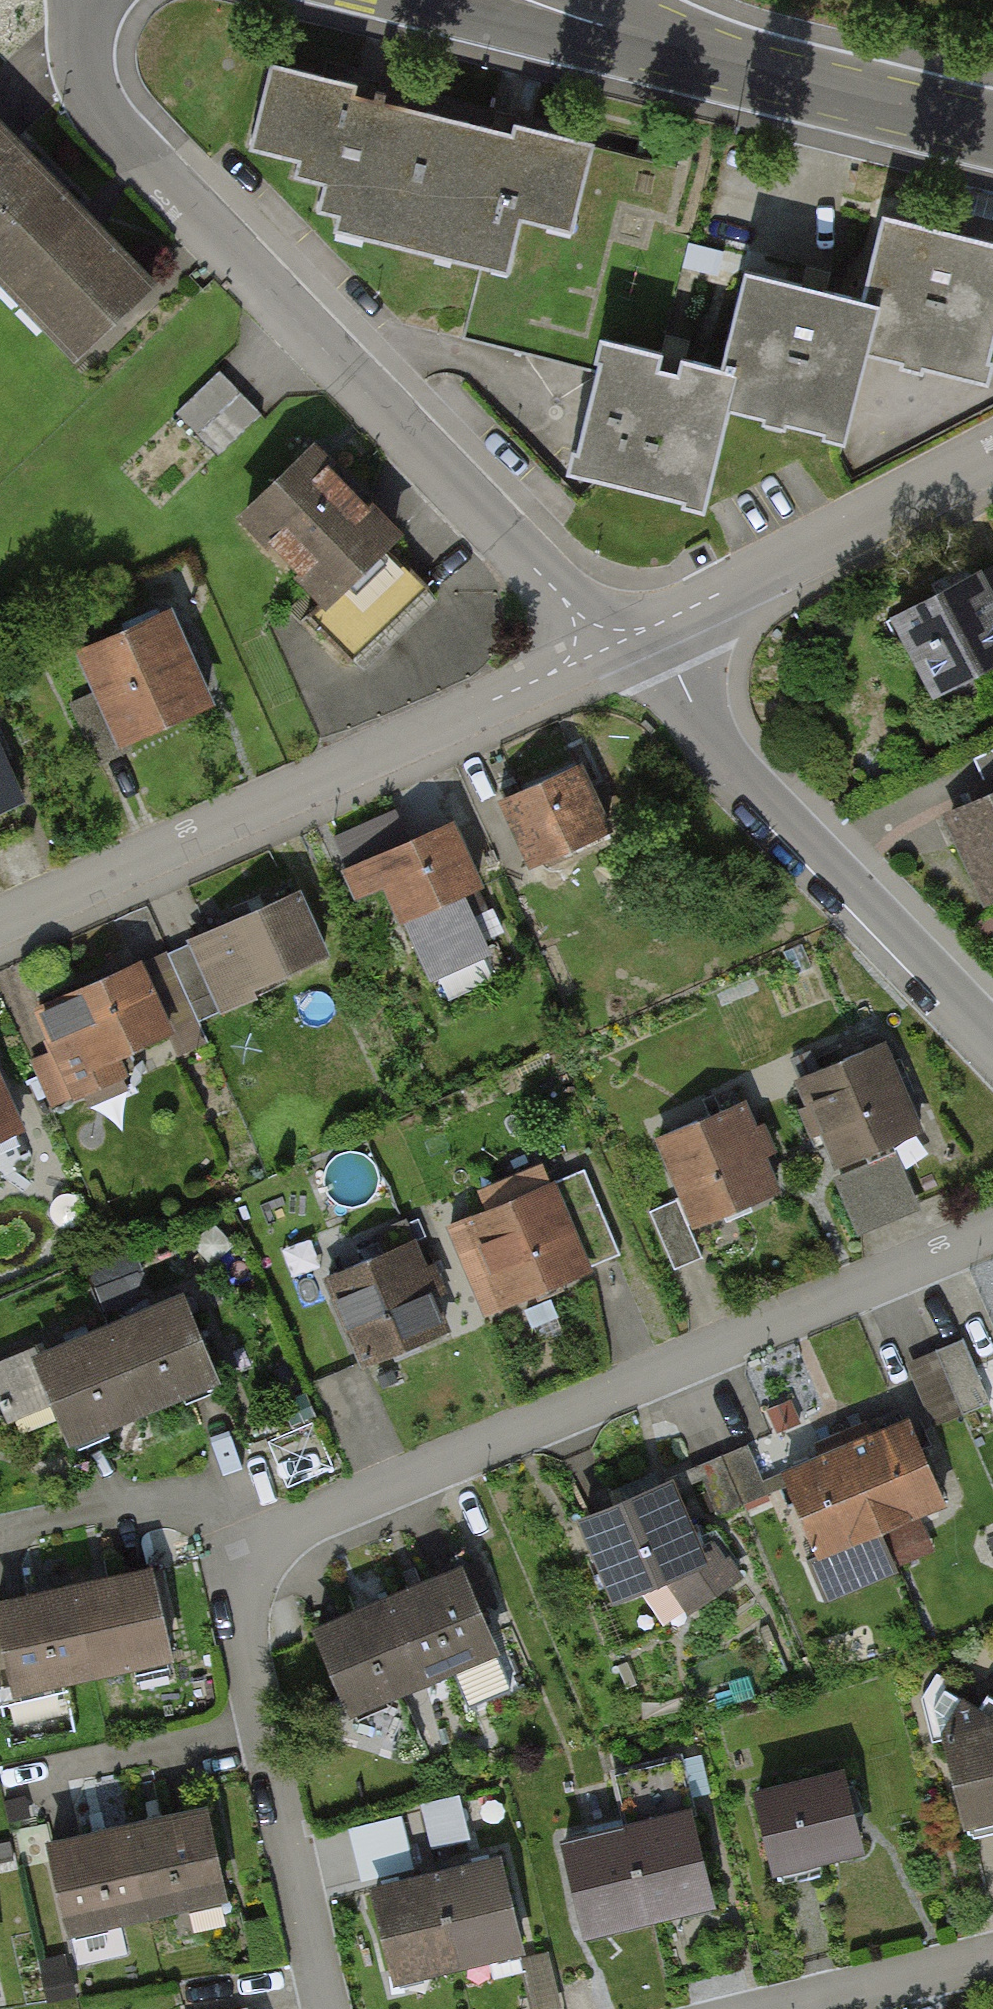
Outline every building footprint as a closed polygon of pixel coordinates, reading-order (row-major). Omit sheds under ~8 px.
[(356,85),(272,65),(255,135),(303,146),(296,176),(326,183),(322,200),(371,212),(364,238),(387,244),(420,111),(354,95),(356,85)] [(576,233),(598,145),(516,125),(514,134),(420,111),(387,244),(510,273),(523,220),(576,233)] [(0,273),(6,268),(56,320),(50,325),(78,354),(150,284),(98,229),(0,129),(0,273)] [(992,223),(992,196),(969,190),(962,215),(992,223)] [(878,305),(866,352),(982,381),(992,338),(992,244),(936,230),(882,216),(861,301),(878,305)] [(722,368),(737,372),(728,407),(845,436),(866,352),(878,305),(861,301),(746,272),(722,368)] [(722,368),(605,339),(572,471),(704,504),(728,407),(737,372),(722,368)] [(261,413),(218,369),(171,413),(214,457),(261,413)] [(307,438),(228,513),(311,601),(299,613),(344,660),(426,582),(381,535),(391,526),(307,438)] [(880,615),(921,695),(992,659),(992,611),(972,569),(880,615)] [(102,689),(70,703),(97,762),(129,747),(123,735),(205,697),(167,614),(85,652),(102,689)] [(573,763),(488,800),(516,865),(601,828),(573,763)] [(16,800),(0,765),(0,807),(16,800)] [(934,816),(978,904),(992,896),(992,786),(934,816)] [(447,821),(339,868),(350,895),(381,882),(397,919),(475,885),(447,821)] [(292,893),(184,940),(195,966),(226,953),(242,991),(320,957),(292,893)] [(140,963),(28,1012),(69,1107),(123,1084),(110,1053),(168,1028),(140,963)] [(880,1042),(788,1082),(828,1172),(919,1132),(880,1042)] [(19,1131),(0,1088),(0,1139),(19,1131)] [(742,1103),(650,1143),(687,1229),(779,1189),(742,1103)] [(580,1168),(461,1220),(501,1313),(621,1261),(580,1168)] [(407,1233),(309,1278),(352,1372),(450,1327),(407,1233)] [(171,1296),(97,1328),(138,1422),(212,1390),(171,1296)] [(97,1328),(23,1360),(64,1454),(138,1422),(97,1328)] [(828,1456),(784,1475),(818,1553),(938,1501),(904,1423),(879,1434),(828,1456)] [(702,1458),(722,1513),(771,1494),(751,1440),(702,1458)] [(645,1493),(589,1517),(622,1593),(699,1559),(666,1484),(645,1493)] [(353,1618),(315,1635),(347,1708),(495,1644),(463,1570),(424,1587),(353,1618)] [(0,1603),(0,1614),(15,1686),(168,1653),(150,1571),(137,1574),(25,1598),(0,1603)] [(940,1741),(962,1831),(992,1823),(992,1728),(940,1741)] [(629,1828),(567,1843),(578,1889),(588,1930),(709,1901),(699,1857),(676,1762),(616,1776),(629,1828)] [(838,1775),(744,1797),(764,1879),(858,1856),(838,1775)] [(107,1833),(54,1844),(71,1925),(221,1893),(203,1812),(190,1815),(107,1833)] [(394,1886),(377,1890),(397,1973),(519,1944),(513,1919),(499,1861),(394,1886)]
